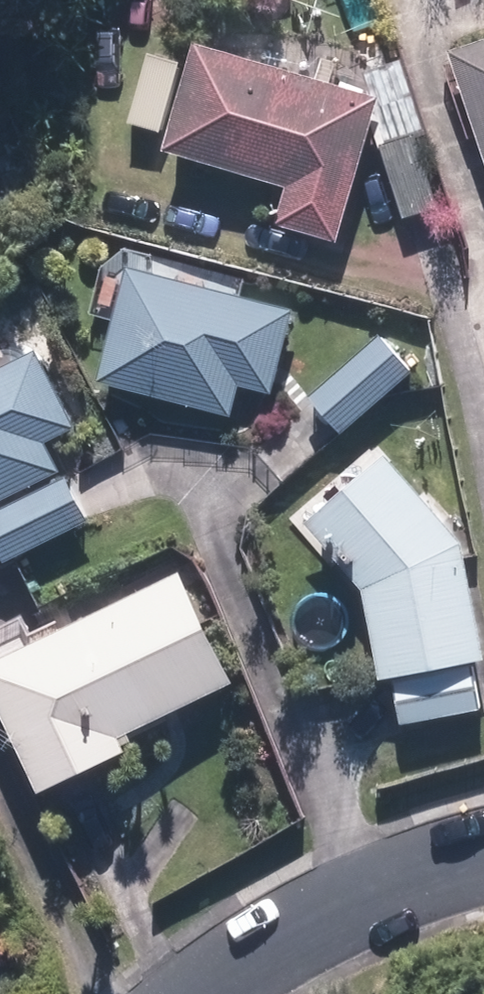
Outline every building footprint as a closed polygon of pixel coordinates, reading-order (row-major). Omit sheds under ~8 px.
[(445,53),(483,170),(483,40),(445,53)] [(277,223),(331,239),(373,98),(187,44),(155,150),(287,189),(277,223)] [(291,312),(121,268),(90,384),(227,419),(235,389),(269,398),(291,312)] [(410,376),(378,339),(306,399),(337,437),(410,376)] [(0,369),(0,503),(58,474),(42,442),(74,426),(36,351),(0,369)] [(479,660),(457,544),(383,458),(302,527),(359,592),(376,680),(479,660)] [(88,525),(64,478),(0,509),(0,566),(1,568),(88,525)] [(177,575),(0,660),(0,729),(33,796),(121,753),(116,742),(231,686),(177,575)] [(390,683),(397,726),(481,711),(474,669),(390,683)]
